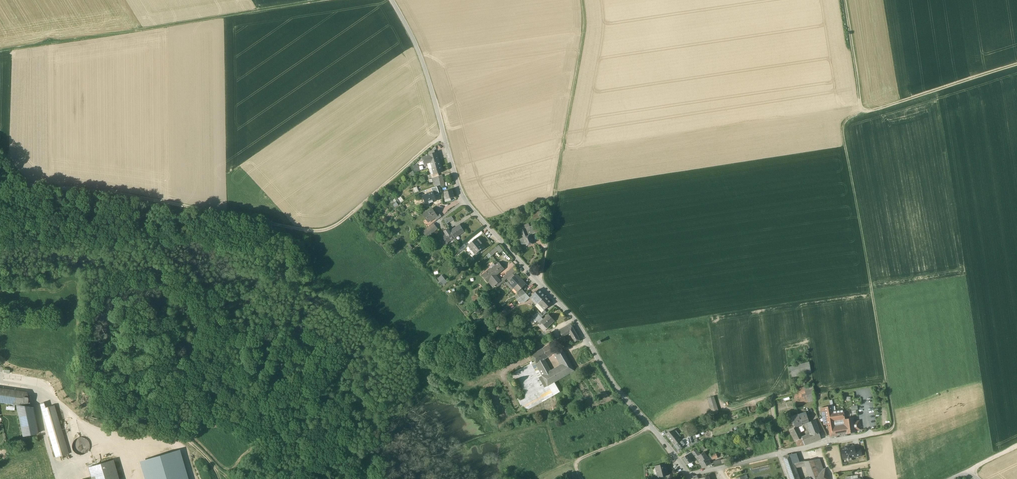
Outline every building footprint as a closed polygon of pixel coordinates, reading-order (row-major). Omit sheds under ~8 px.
[(429,156),(423,157),(424,164),(427,163),(431,162),(430,158),(429,156)] [(438,156),(430,158),(431,162),(427,163),(429,169),(433,168),(441,166),(438,156)] [(441,166),(433,168),(434,174),(438,173),(443,172),(441,165),(441,166)] [(452,190),(444,192),(446,195),(444,196),(445,197),(446,197),(447,199),(454,197),(452,190)] [(433,192),(425,195),(427,202),(438,199),(436,195),(434,196),(433,192)] [(432,208),(424,214),(429,221),(435,217),(437,216),(437,215),(432,208)] [(434,224),(428,229),(432,233),(437,229),(434,224)] [(460,225),(451,231),(455,237),(464,231),(460,225)] [(451,231),(443,235),(447,242),(455,237),(451,231)] [(528,235),(524,237),(527,245),(534,242),(531,235),(531,234),(528,235)] [(477,238),(468,245),(476,254),(485,247),(477,238)] [(498,244),(486,254),(489,257),(497,250),(499,252),(503,249),(498,244)] [(498,263),(491,269),(496,274),(503,268),(498,263)] [(491,269),(489,271),(489,272),(487,273),(491,278),(495,275),(496,274),(491,269)] [(441,275),(437,278),(443,285),(447,281),(441,275)] [(495,275),(491,278),(496,284),(500,281),(495,275)] [(516,275),(509,281),(511,283),(509,285),(513,289),(515,287),(522,281),(516,275)] [(522,281),(515,287),(519,291),(525,285),(522,281)] [(539,289),(532,296),(539,303),(545,296),(539,289)] [(525,302),(530,298),(526,293),(520,297),(525,302)] [(545,296),(539,303),(545,310),(552,303),(545,296)] [(540,323),(543,320),(537,313),(533,317),(540,323)] [(543,320),(542,321),(547,327),(554,321),(549,315),(543,320)] [(491,321),(481,327),(484,332),(494,326),(491,321)] [(579,339),(571,324),(566,326),(569,332),(575,342),(579,339)] [(566,326),(561,329),(564,335),(569,332),(566,326)] [(551,344),(538,352),(542,359),(556,352),(551,344)] [(562,349),(557,352),(560,358),(565,355),(562,349)] [(574,370),(565,355),(560,358),(559,359),(562,365),(565,369),(568,374),(574,370)] [(788,367),(791,377),(811,372),(808,362),(788,367)] [(550,372),(545,363),(541,365),(546,374),(550,372)] [(562,365),(553,370),(558,380),(568,374),(565,369),(562,365)] [(550,372),(546,374),(543,376),(548,385),(558,380),(553,370),(550,372)] [(0,388),(0,402),(17,405),(31,407),(27,392),(0,388)] [(804,391),(792,395),(795,403),(808,398),(805,391),(804,391)] [(714,396),(707,398),(713,415),(720,412),(714,396)] [(31,407),(17,405),(23,436),(38,433),(33,407),(31,407)] [(46,408),(42,409),(56,458),(68,454),(54,405),(46,408)] [(832,412),(831,406),(821,408),(823,417),(827,417),(830,436),(836,435),(834,427),(833,420),(834,419),(832,412)] [(844,410),(832,412),(834,419),(844,418),(845,418),(844,410)] [(806,412),(792,417),(795,426),(809,421),(806,412)] [(845,425),(844,419),(844,418),(834,419),(833,420),(834,427),(845,425)] [(853,418),(844,419),(845,425),(847,433),(855,432),(855,430),(853,422),(853,418)] [(815,420),(807,423),(811,433),(811,434),(819,432),(820,431),(815,420)] [(847,433),(845,425),(834,427),(836,435),(847,433)] [(800,433),(797,427),(789,431),(795,441),(802,438),(800,433)] [(670,432),(666,435),(670,440),(677,434),(674,430),(671,433),(670,432)] [(811,434),(810,434),(802,438),(805,445),(821,439),(819,432),(811,434)] [(677,434),(670,440),(674,445),(681,440),(677,434)] [(89,449),(90,446),(89,443),(87,440),(84,438),(80,437),(77,438),(74,440),(72,443),(72,446),(72,450),(74,453),(77,454),(81,455),(84,454),(87,452),(89,449)] [(681,440),(674,445),(679,451),(686,445),(681,440)] [(853,446),(849,447),(849,446),(845,447),(841,448),(843,458),(855,456),(854,450),(853,446)] [(142,462),(147,478),(188,478),(180,451),(142,462)] [(700,455),(696,457),(700,462),(708,458),(704,452),(700,455)] [(688,454),(682,458),(687,465),(690,463),(693,461),(690,456),(688,454)] [(793,454),(785,456),(784,457),(786,465),(793,463),(795,463),(793,454)] [(708,458),(700,462),(703,468),(711,463),(708,458)] [(819,459),(814,460),(819,474),(823,473),(822,470),(823,470),(819,459)] [(88,467),(92,478),(119,478),(113,460),(88,467)] [(814,460),(805,461),(811,477),(814,476),(819,474),(814,460)] [(666,463),(656,466),(659,477),(668,474),(666,463)] [(793,463),(786,465),(791,478),(798,478),(797,476),(793,463)] [(822,470),(823,473),(819,474),(814,476),(815,478),(829,478),(825,469),(823,470),(822,470)]
